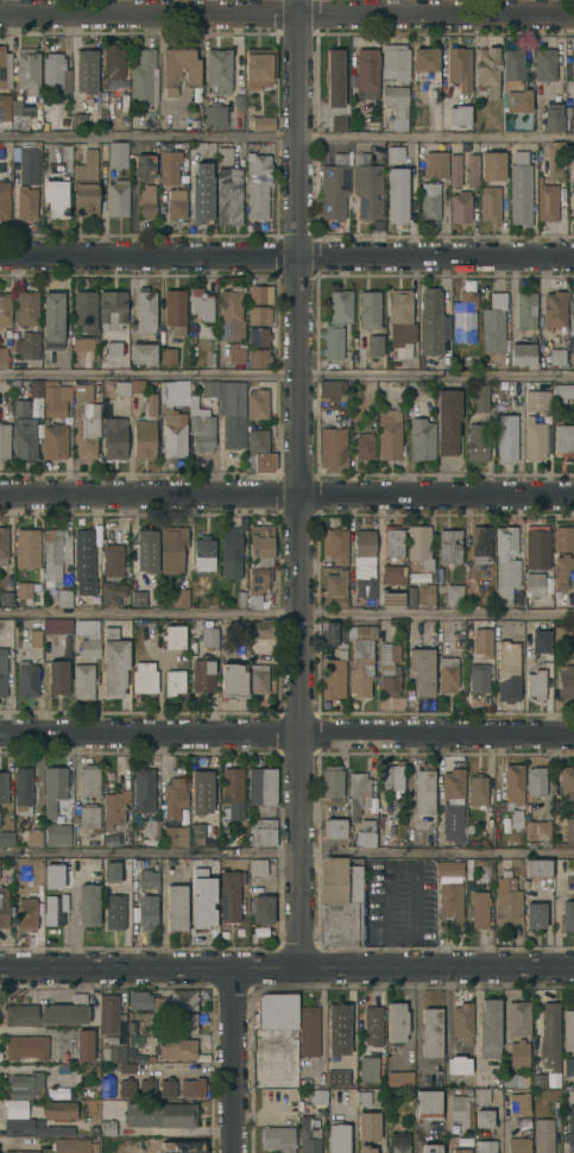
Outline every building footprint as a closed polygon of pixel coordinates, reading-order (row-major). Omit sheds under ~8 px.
[(532,81),(530,81),(530,89),(532,89),(532,95),(530,95),(530,112),(532,112),(532,119),(517,119),(517,132),(503,132),(503,108),(505,108),(505,93),(503,93),(503,42),(524,42),(524,51),(532,51),(532,81)] [(103,49),(108,49),(108,45),(115,45),(115,49),(124,49),(124,80),(108,80),(108,75),(106,75),(102,75),(103,49)] [(406,81),(406,83),(400,83),(400,81),(396,81),(396,77),(381,77),(381,45),(405,45),(405,49),(409,49),(409,73),(408,73),(408,81),(406,81)] [(447,48),(461,48),(461,49),(471,49),(471,83),(469,83),(469,92),(460,92),(460,83),(447,83),(447,48)] [(498,100),(487,100),(487,87),(485,87),(485,90),(477,90),(478,84),(478,73),(475,73),(475,61),(477,61),(478,50),(486,50),(486,48),(498,48),(498,58),(500,58),(500,70),(498,70),(498,100)] [(39,96),(33,96),(33,102),(24,102),(24,96),(23,96),(23,89),(17,89),(17,75),(14,75),(14,64),(15,64),(15,53),(17,53),(17,49),(33,49),(33,53),(39,53),(39,96)] [(131,105),(131,65),(132,65),(132,55),(138,55),(138,49),(154,49),(154,68),(157,68),(157,103),(152,103),(152,105),(131,105)] [(163,49),(195,49),(195,59),(200,59),(200,88),(185,88),(185,71),(182,71),(182,68),(181,68),(181,77),(177,77),(177,97),(165,97),(165,88),(163,88),(163,49)] [(275,81),(271,81),(271,86),(254,86),(254,90),(245,90),(245,50),(275,49),(275,81)] [(357,69),(355,69),(355,55),(357,55),(357,49),(378,50),(378,55),(379,55),(379,70),(378,70),(378,99),(361,99),(361,92),(355,92),(357,69)] [(412,49),(437,49),(439,86),(430,86),(430,80),(414,80),(414,71),(412,71),(412,49)] [(534,49),(555,49),(555,81),(534,81),(534,49)] [(1,95),(0,95),(0,50),(5,50),(5,53),(11,53),(11,89),(1,89),(1,95)] [(95,94),(82,94),(82,93),(75,93),(75,50),(86,50),(95,50),(95,94)] [(231,93),(229,93),(229,95),(214,95),(214,86),(204,86),(206,50),(231,50),(231,67),(244,68),(244,93),(231,93)] [(327,50),(342,50),(343,107),(328,107),(327,50)] [(70,92),(43,92),(43,58),(45,58),(45,53),(62,53),(62,58),(64,58),(64,70),(64,75),(70,75),(70,92)] [(408,87),(408,105),(406,105),(406,132),(392,132),(392,119),(393,119),(393,105),(381,105),(381,87),(384,87),(384,86),(386,86),(386,87),(389,87),(408,87)] [(10,130),(0,130),(0,95),(10,95),(10,121),(10,130)] [(34,107),(34,116),(27,116),(27,130),(12,130),(12,101),(21,101),(21,107),(34,107)] [(562,131),(541,132),(541,124),(542,124),(542,112),(544,112),(544,109),(545,109),(545,101),(561,101),(561,115),(562,115),(562,131)] [(225,128),(204,128),(204,106),(209,106),(209,102),(220,102),(220,106),(225,106),(225,128)] [(447,126),(447,108),(454,108),(454,106),(469,106),(469,126),(447,126)] [(428,125),(411,126),(411,108),(428,107),(428,125)] [(70,114),(86,114),(86,130),(70,130),(70,114)] [(273,116),(273,131),(252,131),(252,118),(273,116)] [(346,118),(346,131),(330,132),(330,118),(346,118)] [(38,184),(19,184),(19,149),(33,149),(33,141),(40,141),(40,150),(38,150),(38,184)] [(127,169),(119,169),(119,171),(113,171),(113,169),(108,169),(108,143),(127,143),(127,169)] [(564,143),(564,155),(549,155),(549,143),(564,143)] [(469,144),(469,151),(469,152),(460,152),(460,144),(469,144)] [(71,146),(71,174),(67,174),(64,174),(64,160),(62,160),(62,146),(64,146),(71,146)] [(232,163),(216,163),(216,147),(232,147),(232,163)] [(96,179),(97,179),(97,216),(74,216),(74,181),(72,181),(72,165),(83,165),(83,152),(84,152),(84,149),(96,149),(96,152),(96,179)] [(385,149),(386,165),(404,165),(403,149),(385,149)] [(505,181),(481,181),(481,152),(482,152),(482,151),(487,151),(487,152),(504,152),(505,181)] [(531,227),(525,227),(525,225),(510,225),(510,165),(512,165),(512,151),(528,151),(528,165),(531,165),(531,227)] [(181,152),(181,163),(177,163),(177,183),(159,184),(159,152),(181,152)] [(447,177),(425,177),(424,152),(447,152),(447,177)] [(321,166),(333,166),(333,153),(347,153),(348,165),(349,165),(349,194),(348,194),(348,196),(345,196),(345,219),(341,219),(341,222),(335,222),(335,219),(321,219),(321,166)] [(381,189),(384,189),(384,199),(381,199),(381,219),(368,220),(368,222),(361,222),(361,220),(358,220),(358,196),(354,196),(354,194),(353,194),(353,166),(354,166),(354,153),(370,153),(370,165),(381,165),(381,189)] [(154,177),(134,177),(134,155),(154,155),(154,177)] [(265,156),(270,156),(270,164),(271,164),(271,169),(271,175),(258,175),(258,176),(254,176),(254,175),(247,175),(247,162),(251,162),(251,159),(246,159),(246,155),(253,155),(253,156),(265,156)] [(461,187),(449,187),(449,155),(461,155),(461,187)] [(467,155),(479,155),(478,187),(467,187),(467,155)] [(44,160),(58,160),(58,176),(44,176),(44,160)] [(216,171),(216,169),(241,169),(241,226),(216,226),(216,171)] [(386,169),(387,225),(406,223),(406,169),(386,169)] [(68,219),(50,219),(50,209),(48,209),(48,201),(43,201),(43,183),(43,181),(61,181),(61,176),(67,176),(68,219)] [(190,201),(191,201),(191,194),(190,194),(190,176),(214,176),(214,194),(213,194),(213,201),(214,201),(214,225),(190,225),(190,201)] [(128,190),(139,190),(143,190),(143,185),(151,185),(151,178),(157,178),(157,185),(154,185),(154,214),(153,214),(153,218),(140,218),(140,214),(139,214),(130,214),(128,190)] [(248,181),(258,179),(258,178),(264,178),(264,181),(267,181),(267,220),(248,220),(248,181)] [(107,184),(113,184),(113,179),(128,179),(127,216),(107,216),(107,184)] [(439,219),(429,219),(428,221),(424,221),(423,219),(421,219),(421,183),(429,183),(429,181),(437,181),(437,183),(439,183),(439,219)] [(8,220),(0,220),(0,182),(8,182),(8,220)] [(557,222),(537,221),(537,185),(557,185),(557,222)] [(37,219),(17,219),(17,187),(26,187),(26,189),(37,189),(37,219)] [(500,225),(488,225),(488,220),(480,221),(480,188),(499,187),(500,225)] [(185,219),(168,219),(168,199),(169,199),(168,190),(184,190),(185,199),(185,219)] [(471,223),(450,222),(450,195),(458,195),(458,191),(469,191),(469,195),(471,195),(471,223)] [(37,292),(38,292),(38,326),(15,326),(15,292),(26,292),(26,278),(37,278),(37,292)] [(553,291),(566,291),(566,327),(555,327),(555,332),(551,332),(551,329),(543,329),(543,294),(537,294),(537,279),(543,279),(553,279),(553,291)] [(248,304),(248,286),(272,286),(272,304),(248,304)] [(156,319),(154,319),(154,333),(143,333),(143,335),(137,335),(137,319),(137,292),(138,292),(138,288),(147,288),(147,292),(156,292),(156,319)] [(213,322),(201,322),(201,314),(190,314),(190,296),(190,288),(213,288),(213,322)] [(420,314),(421,314),(421,292),(423,292),(423,289),(439,289),(439,292),(441,292),(441,314),(442,314),(442,316),(449,316),(449,340),(442,340),(442,355),(436,355),(436,360),(430,360),(430,355),(420,355),(420,314)] [(411,319),(412,319),(412,325),(416,325),(416,344),(415,344),(415,346),(411,346),(411,359),(396,359),(396,347),(390,347),(390,327),(389,327),(389,319),(390,319),(389,316),(389,308),(387,308),(387,301),(389,301),(389,290),(411,290),(411,319)] [(96,330),(89,330),(89,332),(86,332),(86,346),(74,346),(74,330),(72,330),(74,291),(96,291),(96,330)] [(185,326),(184,326),(184,336),(171,338),(171,326),(165,326),(164,291),(184,291),(185,326)] [(220,291),(241,291),(241,321),(244,321),(242,342),(220,341),(220,291)] [(352,322),(341,323),(342,328),(342,360),(324,360),(324,355),(321,355),(321,349),(324,349),(324,339),(322,339),(322,333),(324,333),(324,328),(326,328),(324,321),(329,321),(329,291),(352,291),(352,322)] [(474,344),(453,344),(453,303),(459,303),(459,291),(477,291),(477,309),(475,309),(474,344)] [(517,292),(525,292),(525,291),(531,291),(531,292),(536,292),(535,329),(516,329),(517,292)] [(63,349),(43,349),(43,292),(63,292),(63,349)] [(126,323),(125,323),(125,326),(120,326),(120,330),(108,330),(108,323),(100,323),(100,292),(126,292),(126,323)] [(379,329),(359,329),(359,292),(379,292),(379,329)] [(10,328),(0,328),(0,294),(11,294),(11,322),(10,322),(10,328)] [(481,310),(482,310),(482,300),(486,300),(486,309),(490,309),(490,294),(505,294),(505,310),(504,310),(504,352),(482,352),(482,330),(481,330),(481,310)] [(247,307),(267,307),(267,309),(271,309),(271,326),(247,326),(247,307)] [(269,328),(269,334),(271,334),(271,341),(269,341),(269,347),(247,347),(247,328),(269,328)] [(21,359),(21,354),(13,354),(13,340),(21,340),(21,333),(39,333),(39,359),(21,359)] [(71,350),(92,351),(92,338),(71,337),(71,350)] [(120,358),(106,357),(106,342),(121,342),(120,358)] [(156,345),(156,364),(131,364),(131,345),(156,345)] [(365,345),(383,345),(383,370),(365,370),(365,345)] [(511,365),(511,345),(535,345),(535,365),(511,365)] [(245,365),(228,365),(228,347),(245,347),(245,365)] [(6,367),(0,368),(0,348),(6,348),(6,349),(11,349),(11,366),(6,366),(6,367)] [(176,365),(159,365),(159,348),(176,348),(176,365)] [(247,349),(267,351),(267,355),(270,355),(270,368),(247,368),(247,349)] [(566,349),(564,366),(561,365),(561,366),(549,366),(549,364),(545,364),(545,352),(549,352),(549,349),(566,349)] [(42,397),(29,397),(29,380),(42,380),(42,397)] [(130,380),(143,380),(143,393),(130,393),(130,382),(130,380)] [(43,382),(58,382),(58,386),(71,386),(71,402),(65,402),(65,418),(62,418),(62,420),(57,420),(57,417),(44,417),(44,403),(43,402),(43,382)] [(128,393),(128,397),(115,397),(115,382),(130,382),(130,393),(128,393)] [(159,382),(170,382),(174,382),(176,382),(188,382),(188,405),(171,405),(171,410),(169,410),(169,414),(159,414),(159,382)] [(217,397),(202,397),(202,382),(217,382),(217,397)] [(245,382),(244,448),(225,448),(225,415),(217,415),(217,397),(217,382),(245,382)] [(345,382),(345,389),(346,389),(346,393),(345,393),(345,402),(318,402),(318,382),(345,382)] [(99,437),(96,437),(96,459),(75,459),(75,428),(74,428),(74,403),(74,385),(92,384),(92,404),(99,404),(99,437)] [(474,411),(466,411),(466,402),(474,402),(474,384),(488,385),(488,412),(474,411)] [(553,385),(573,385),(573,398),(566,398),(566,403),(554,403),(554,398),(553,398),(553,385)] [(267,395),(267,420),(247,420),(247,395),(247,390),(256,390),(267,390),(267,395)] [(460,415),(460,421),(456,421),(456,440),(458,440),(458,455),(437,456),(437,390),(460,390),(460,415)] [(544,391),(523,391),(523,412),(544,412),(544,391)] [(156,417),(146,417),(146,393),(156,393),(156,417)] [(13,401),(29,401),(29,407),(31,407),(31,414),(29,414),(29,417),(13,417),(13,401)] [(378,409),(399,409),(399,423),(400,423),(400,424),(402,424),(402,422),(405,422),(405,446),(400,446),(400,460),(378,460),(378,409)] [(185,460),(178,460),(178,458),(163,458),(163,424),(163,418),(165,418),(165,415),(179,415),(179,414),(185,414),(185,460)] [(214,448),(213,448),(213,452),(201,452),(201,454),(193,454),(193,431),(189,431),(189,417),(198,417),(198,416),(202,416),(214,416),(214,448)] [(516,461),(497,462),(497,416),(516,416),(516,461)] [(524,424),(525,424),(525,416),(543,416),(543,423),(544,423),(544,460),(524,460),(524,424)] [(14,459),(13,418),(36,418),(36,459),(14,459)] [(103,434),(101,434),(101,418),(125,418),(125,426),(126,426),(126,460),(105,460),(103,434)] [(410,418),(425,418),(425,423),(434,423),(434,460),(410,460),(410,418)] [(8,459),(0,459),(0,422),(1,422),(1,424),(10,424),(8,459)] [(134,422),(154,422),(154,460),(133,459),(134,422)] [(67,459),(43,459),(43,427),(52,427),(52,424),(65,424),(65,427),(67,427),(67,459)] [(466,440),(467,440),(467,433),(465,433),(465,424),(484,424),(484,431),(487,431),(487,461),(466,461),(466,440)] [(554,426),(573,426),(573,458),(563,458),(563,456),(554,456),(554,426)] [(346,458),(347,458),(347,466),(346,466),(346,468),(340,468),(340,473),(326,473),(326,468),(320,468),(320,466),(320,458),(320,429),(346,429),(346,458)] [(247,430),(267,430),(267,454),(275,454),(275,470),(272,472),(254,472),(254,464),(250,464),(250,455),(247,455),(247,430)] [(373,460),(355,459),(355,436),(357,436),(357,434),(361,434),(361,431),(365,431),(365,434),(372,434),(372,436),(373,436),(373,460)] [(272,538),(271,538),(271,557),(272,557),(272,566),(258,566),(258,559),(248,559),(250,527),(251,527),(252,518),(264,518),(264,521),(272,521),(272,527),(272,538)] [(403,559),(398,559),(398,557),(384,557),(384,530),(384,527),(398,527),(398,530),(403,530),(403,559)] [(408,560),(408,527),(429,527),(429,557),(433,557),(433,571),(409,571),(409,560),(408,560)] [(471,527),(492,527),(492,556),(491,556),(491,565),(472,565),(472,556),(471,527)] [(517,555),(513,555),(513,560),(519,560),(519,587),(511,587),(511,600),(497,600),(497,587),(496,587),(496,561),(497,561),(497,555),(496,555),(494,528),(503,528),(517,527),(517,555)] [(525,530),(526,530),(526,527),(547,527),(547,530),(549,530),(549,569),(525,569),(525,530)] [(554,527),(573,527),(573,536),(573,542),(573,552),(554,552),(554,527)] [(187,528),(187,548),(182,548),(182,574),(159,574),(159,528),(187,528)] [(347,559),(346,559),(346,565),(336,565),(336,566),(326,566),(326,560),(328,560),(328,556),(327,556),(327,542),(328,542),(328,530),(329,530),(329,528),(338,528),(338,529),(347,529),(347,559)] [(43,529),(65,529),(65,536),(71,536),(71,563),(61,563),(61,585),(71,585),(71,607),(56,607),(56,601),(56,590),(56,587),(44,587),(44,571),(44,561),(43,561),(43,529)] [(94,579),(95,579),(95,594),(76,594),(76,581),(74,581),(74,529),(94,529),(94,579)] [(221,533),(225,533),(225,529),(240,529),(240,534),(240,579),(221,579),(221,533)] [(39,568),(15,568),(15,530),(38,530),(39,568)] [(135,530),(156,530),(157,573),(144,573),(144,571),(137,571),(135,530)] [(354,530),(374,531),(374,557),(373,557),(373,567),(354,566),(354,530)] [(461,562),(439,562),(439,530),(461,530),(461,562)] [(214,540),(214,547),(215,547),(215,549),(214,549),(214,552),(214,566),(207,567),(207,571),(196,571),(196,566),(194,566),(194,540),(200,540),(200,536),(209,535),(209,540),(214,540)] [(102,544),(122,544),(122,552),(124,552),(124,554),(122,554),(122,567),(124,567),(124,569),(122,569),(122,576),(102,576),(102,544)] [(568,557),(573,557),(573,586),(564,586),(564,591),(554,591),(554,563),(554,557),(561,557),(561,555),(568,555),(568,557)] [(380,584),(380,575),(381,575),(381,566),(383,566),(383,565),(386,565),(386,566),(400,566),(400,567),(405,567),(405,585),(393,585),(393,586),(389,585),(389,584),(380,584)] [(480,567),(494,567),(493,591),(480,591),(480,567)] [(248,568),(271,568),(271,584),(266,584),(266,593),(260,592),(260,609),(247,609),(247,596),(248,596),(248,568)] [(346,597),(345,597),(345,598),(347,598),(347,604),(345,604),(345,607),(334,607),(334,604),(332,603),(332,600),(334,599),(334,598),(332,598),(324,598),(324,574),(339,574),(339,569),(346,569),(346,597)] [(406,573),(415,573),(415,586),(406,586),(406,573)] [(524,594),(524,573),(543,573),(543,596),(524,594)] [(374,599),(364,599),(364,591),(359,591),(359,588),(355,588),(355,576),(374,576),(374,599)] [(31,599),(15,599),(15,582),(32,582),(31,599)] [(101,582),(108,582),(108,584),(113,584),(113,585),(127,585),(127,597),(119,597),(119,605),(114,605),(114,607),(101,607),(101,605),(101,582)] [(427,609),(427,607),(416,606),(406,606),(408,587),(417,587),(417,585),(420,585),(420,582),(425,584),(425,585),(434,585),(434,605),(433,605),(433,609),(427,609)] [(462,603),(446,603),(446,585),(462,585),(462,603)] [(188,609),(172,609),(172,590),(188,590),(188,609)] [(381,607),(381,593),(380,593),(380,590),(385,590),(385,593),(403,593),(403,607),(381,607)] [(12,605),(0,605),(0,592),(12,592),(12,605)] [(131,592),(146,592),(146,607),(131,607),(131,592)] [(42,619),(71,619),(71,635),(42,635),(42,619)] [(97,620),(97,634),(99,634),(99,639),(99,659),(93,659),(93,660),(90,660),(90,659),(80,659),(80,641),(86,639),(86,635),(75,635),(75,620),(97,620)] [(250,637),(250,632),(247,632),(247,622),(250,623),(250,622),(260,622),(260,620),(271,620),(271,623),(272,623),(272,638),(250,637)] [(244,622),(244,623),(245,623),(245,630),(233,630),(233,622),(244,622)] [(322,631),(324,631),(324,623),(338,623),(338,632),(345,632),(345,644),(338,644),(338,645),(322,645),(322,631)] [(184,649),(165,649),(165,641),(162,641),(162,636),(164,636),(164,626),(178,626),(178,625),(182,625),(182,626),(184,626),(184,649)] [(377,680),(370,680),(370,698),(355,698),(355,693),(348,693),(348,669),(347,669),(347,639),(346,639),(346,626),(377,626),(377,680)] [(569,644),(553,644),(554,626),(569,628),(569,644)] [(102,641),(103,641),(103,628),(118,628),(118,641),(128,641),(128,669),(126,669),(126,688),(122,688),(122,698),(102,698),(102,641)] [(201,628),(217,629),(216,647),(201,647),(201,628)] [(492,659),(482,659),(482,654),(473,654),(473,629),(492,629),(492,659)] [(531,629),(536,629),(536,631),(549,631),(548,656),(540,655),(541,653),(531,653),(531,629)] [(29,632),(40,631),(40,647),(30,647),(29,632)] [(518,680),(519,680),(519,701),(512,701),(512,704),(504,704),(504,701),(497,701),(497,681),(498,681),(498,641),(507,641),(507,643),(518,643),(518,680)] [(380,644),(390,644),(390,645),(399,645),(399,662),(392,662),(392,667),(399,667),(399,692),(398,692),(398,697),(381,697),(381,692),(380,692),(380,644)] [(434,697),(415,697),(415,687),(412,687),(412,669),(408,669),(408,649),(434,649),(434,697)] [(345,698),(335,698),(335,700),(322,700),(321,688),(324,688),(324,683),(322,683),(322,675),(324,675),(324,660),(338,660),(338,655),(341,655),(341,651),(346,651),(346,659),(343,659),(343,660),(345,660),(345,698)] [(48,683),(49,683),(48,661),(67,661),(67,656),(71,656),(71,663),(67,663),(68,683),(69,694),(49,695),(48,683)] [(456,689),(453,689),(453,693),(439,693),(439,657),(458,659),(456,689)] [(213,660),(213,661),(213,674),(214,674),(214,693),(193,693),(193,660),(213,660)] [(38,697),(18,698),(18,666),(19,666),(19,661),(29,661),(29,666),(38,666),(38,697)] [(157,693),(154,693),(154,697),(150,697),(150,693),(139,693),(139,697),(134,697),(134,693),(132,693),(132,672),(135,672),(135,663),(153,663),(153,672),(156,672),(157,693)] [(247,698),(234,698),(234,697),(228,697),(228,698),(219,698),(220,692),(221,692),(221,663),(236,664),(236,666),(241,666),(241,672),(246,672),(246,693),(247,693),(247,698)] [(93,700),(74,700),(72,664),(93,664),(93,700)] [(488,693),(469,692),(469,664),(488,664),(488,693)] [(267,694),(248,693),(250,666),(267,666),(267,694)] [(566,666),(573,666),(573,698),(559,698),(559,669),(560,669),(560,667),(566,667),(566,666)] [(544,700),(536,700),(536,697),(528,697),(528,674),(535,674),(535,670),(544,670),(544,700)] [(165,672),(184,672),(184,697),(165,697),(165,672)] [(403,792),(381,790),(381,761),(389,761),(389,765),(396,765),(396,761),(403,761),(403,792)] [(434,814),(414,814),(414,771),(421,771),(421,764),(434,764),(434,814)] [(99,796),(80,796),(80,768),(83,768),(83,765),(95,765),(95,769),(99,769),(99,796)] [(523,795),(523,802),(517,802),(517,808),(511,808),(511,802),(506,802),(505,795),(504,765),(523,765),(523,795)] [(343,798),(340,798),(340,801),(328,801),(328,798),(322,798),(322,770),(324,770),(324,767),(341,767),(341,770),(342,770),(343,798)] [(569,769),(573,769),(573,796),(570,796),(570,802),(560,801),(560,767),(569,767),(569,769)] [(32,806),(31,806),(31,815),(15,815),(15,806),(14,806),(14,786),(13,786),(13,783),(14,783),(14,769),(31,768),(32,806)] [(67,800),(55,799),(55,811),(56,811),(56,821),(43,821),(44,768),(67,768),(67,800)] [(158,798),(158,808),(147,808),(147,812),(133,812),(133,769),(135,769),(137,768),(140,768),(143,769),(154,769),(154,798),(158,798)] [(545,796),(537,796),(537,800),(535,800),(535,802),(526,802),(526,796),(526,789),(525,789),(525,785),(526,785),(526,773),(528,773),(528,769),(531,769),(531,768),(545,768),(545,796)] [(242,801),(244,801),(244,805),(247,805),(247,812),(244,812),(244,820),(229,820),(229,819),(221,819),(221,808),(228,808),(228,801),(222,801),(222,769),(242,769),(242,801)] [(247,769),(276,769),(276,806),(258,806),(258,805),(248,805),(247,769)] [(463,799),(442,799),(442,773),(450,773),(450,769),(463,769),(463,799)] [(204,812),(204,814),(191,814),(191,775),(191,770),(212,770),(212,775),(213,775),(213,812),(204,812)] [(370,807),(359,807),(359,817),(358,817),(358,824),(349,824),(349,774),(366,774),(366,779),(370,779),(370,807)] [(486,806),(468,805),(469,776),(487,777),(486,806)] [(165,802),(164,802),(165,783),(170,783),(170,779),(184,779),(184,788),(185,788),(185,792),(187,792),(187,807),(181,807),(181,821),(175,820),(175,817),(171,817),(171,820),(166,820),(166,821),(165,821),(165,817),(164,817),(165,802)] [(103,794),(112,794),(112,793),(120,793),(120,790),(130,790),(131,804),(125,804),(125,807),(126,807),(127,811),(124,811),(124,824),(103,824),(103,794)] [(399,800),(399,811),(400,811),(400,817),(392,815),(379,815),(379,813),(378,813),(378,800),(399,800)] [(462,845),(456,845),(456,840),(443,840),(443,834),(442,834),(442,811),(443,811),(443,804),(462,804),(462,845)] [(99,828),(78,828),(78,807),(83,807),(83,805),(95,805),(95,807),(99,807),(99,828)] [(251,846),(252,828),(253,828),(253,819),(276,819),(276,846),(251,846)] [(345,819),(345,839),(324,839),(324,819),(345,819)] [(566,819),(573,819),(573,848),(553,848),(553,843),(566,843),(566,819)] [(143,820),(156,820),(156,837),(143,836),(143,820)] [(374,846),(373,820),(360,821),(360,832),(353,833),(354,847),(374,846)] [(525,821),(547,821),(547,820),(549,820),(549,821),(550,821),(550,839),(534,839),(534,836),(525,836),(525,821)] [(45,845),(45,825),(50,825),(50,824),(59,824),(59,825),(70,825),(70,845),(45,845)] [(188,838),(203,839),(204,824),(188,824),(188,838)] [(188,827),(188,848),(164,846),(165,827),(188,827)] [(40,844),(26,845),(26,832),(40,831),(40,844)] [(13,846),(0,846),(0,832),(13,832),(13,846)] [(320,945),(320,858),(346,858),(346,867),(361,867),(361,882),(365,882),(365,889),(361,889),(361,945),(320,945)] [(203,875),(190,875),(190,859),(203,859),(203,875)] [(266,859),(266,876),(248,876),(248,861),(266,859)] [(525,877),(525,861),(550,861),(550,877),(525,877)] [(436,878),(436,862),(462,862),(462,878),(436,878)] [(103,863),(119,863),(119,882),(115,882),(114,881),(103,881),(103,863)] [(63,889),(44,889),(44,865),(63,865),(63,889)] [(151,870),(151,881),(139,881),(139,874),(141,872),(141,870),(151,870)] [(239,884),(239,909),(240,909),(240,915),(239,915),(239,918),(240,918),(240,921),(239,921),(239,924),(238,924),(228,924),(227,924),(227,925),(223,925),(223,924),(220,924),(220,916),(219,916),(219,913),(220,913),(220,887),(220,872),(245,872),(245,884),(239,884)] [(505,890),(498,890),(498,884),(494,884),(494,880),(498,880),(498,883),(505,883),(505,890)] [(195,899),(196,899),(196,895),(196,893),(200,893),(200,888),(201,888),(201,883),(212,883),(219,883),(219,900),(213,900),(213,922),(203,922),(203,925),(196,925),(195,899)] [(461,928),(437,928),(437,918),(439,918),(439,883),(461,883),(461,928)] [(99,926),(78,926),(78,886),(99,886),(99,926)] [(187,931),(168,931),(166,886),(187,886),(187,931)] [(8,928),(0,928),(0,888),(6,888),(6,891),(8,891),(8,907),(12,907),(12,913),(11,913),(11,916),(8,916),(8,928)] [(131,896),(138,895),(138,891),(157,890),(157,926),(153,926),(153,930),(141,931),(141,926),(138,926),(138,924),(131,924),(131,896)] [(522,924),(513,924),(513,930),(502,930),(502,924),(497,924),(496,899),(494,899),(494,893),(496,893),(496,891),(521,890),(522,924)] [(471,893),(487,893),(487,900),(490,900),(490,906),(487,906),(487,928),(471,928),(471,893)] [(124,930),(105,928),(105,894),(125,895),(124,930)] [(67,912),(63,912),(63,926),(43,926),(43,913),(45,913),(44,896),(55,896),(55,897),(59,897),(59,895),(67,895),(67,912)] [(273,924),(253,925),(253,896),(273,896),(273,924)] [(37,930),(17,931),(17,905),(18,905),(18,899),(36,899),(36,905),(37,930)] [(562,902),(573,902),(573,931),(562,932),(562,922),(560,922),(560,918),(562,918),(562,902)] [(545,928),(537,928),(537,931),(532,931),(532,928),(525,928),(525,903),(545,903),(545,928)] [(128,990),(147,990),(147,994),(151,994),(151,996),(170,996),(170,990),(196,989),(196,1009),(170,1009),(170,1008),(128,1008),(128,990)] [(43,1022),(43,1025),(5,1025),(5,1004),(37,1004),(37,1014),(40,1014),(40,1006),(49,1006),(49,1003),(71,1003),(71,993),(86,993),(86,1006),(87,1006),(87,1022),(43,1022)] [(297,1028),(257,1028),(257,998),(258,995),(260,994),(263,993),(297,993),(297,1010),(297,1015),(297,1028)] [(119,994),(119,1013),(125,1013),(125,1032),(107,1032),(107,1035),(100,1035),(100,994),(119,994)] [(500,1057),(479,1057),(479,1022),(480,1022),(480,1009),(481,1009),(481,997),(500,997),(500,1057)] [(149,1032),(166,1032),(167,1000),(150,1000),(149,1032)] [(530,1000),(530,1034),(509,1034),(507,1001),(530,1000)] [(405,1002),(405,1010),(408,1010),(408,1033),(405,1033),(405,1040),(387,1040),(387,1002),(405,1002)] [(472,1035),(472,1045),(460,1045),(460,1035),(452,1035),(452,1006),(459,1006),(459,1002),(472,1002),(472,1035)] [(541,1028),(542,1028),(543,1006),(543,1002),(559,1002),(559,1006),(560,1006),(559,1053),(559,1072),(550,1072),(551,1067),(544,1067),(544,1057),(538,1057),(538,1044),(541,1044),(541,1028)] [(328,1003),(349,1003),(348,1054),(328,1054),(328,1003)] [(297,1010),(299,1010),(299,1006),(318,1006),(318,1056),(299,1056),(299,1015),(297,1015),(297,1010)] [(364,1007),(381,1007),(381,1046),(370,1046),(370,1044),(364,1044),(364,1007)] [(441,1007),(441,1056),(422,1056),(422,1038),(420,1038),(420,1025),(422,1025),(422,1007),(441,1007)] [(563,1009),(573,1009),(573,1050),(563,1050),(563,1009)] [(196,1032),(170,1033),(170,1031),(165,1031),(165,1026),(170,1026),(170,1012),(196,1012),(196,1032)] [(135,1032),(127,1032),(127,1021),(135,1021),(135,1032)] [(93,1029),(93,1060),(76,1060),(76,1029),(93,1029)] [(48,1035),(48,1059),(37,1059),(37,1056),(17,1056),(17,1059),(6,1059),(6,1035),(48,1035)] [(196,1038),(196,1058),(170,1058),(159,1058),(159,1057),(154,1057),(154,1044),(164,1044),(164,1039),(170,1039),(196,1038)] [(529,1067),(511,1067),(511,1060),(510,1060),(510,1041),(517,1041),(517,1038),(524,1038),(524,1041),(529,1041),(529,1067)] [(119,1063),(119,1061),(101,1061),(102,1047),(108,1047),(108,1042),(125,1042),(125,1063),(119,1063)] [(447,1073),(447,1057),(452,1057),(450,1056),(463,1054),(463,1057),(465,1057),(465,1056),(471,1056),(471,1072),(447,1073)] [(360,1056),(379,1057),(378,1082),(368,1080),(368,1084),(364,1084),(364,1080),(359,1080),(360,1056)] [(563,1057),(573,1057),(573,1075),(563,1075),(563,1057)] [(134,1063),(134,1072),(119,1072),(119,1063),(125,1063),(134,1063)] [(327,1085),(327,1070),(348,1071),(348,1085),(327,1085)] [(8,1075),(25,1075),(29,1075),(29,1071),(43,1071),(43,1086),(38,1086),(38,1094),(31,1094),(31,1098),(10,1098),(8,1075)] [(412,1072),(385,1072),(385,1087),(412,1087),(412,1072)] [(503,1085),(503,1072),(529,1073),(528,1086),(503,1085)] [(100,1076),(106,1076),(106,1073),(111,1073),(111,1076),(113,1076),(114,1096),(101,1096),(100,1076)] [(531,1075),(547,1075),(547,1090),(537,1090),(532,1090),(531,1090),(531,1075)] [(125,1079),(125,1076),(131,1076),(131,1079),(134,1079),(134,1096),(119,1096),(119,1079),(125,1079)] [(145,1079),(145,1076),(151,1076),(151,1079),(154,1079),(154,1083),(156,1083),(156,1086),(154,1086),(154,1096),(139,1096),(139,1079),(145,1079)] [(166,1079),(166,1076),(171,1076),(171,1078),(175,1078),(175,1096),(160,1096),(159,1079),(166,1079)] [(181,1096),(181,1079),(195,1079),(195,1077),(204,1077),(204,1082),(207,1082),(207,1091),(203,1091),(204,1096),(181,1096)] [(311,1089),(326,1089),(326,1103),(311,1103),(311,1089)] [(440,1089),(440,1117),(423,1117),(423,1115),(417,1115),(417,1089),(440,1089)] [(490,1102),(487,1102),(487,1105),(474,1105),(474,1102),(474,1089),(490,1089),(490,1102)] [(370,1090),(370,1104),(355,1105),(355,1090),(370,1090)] [(529,1114),(518,1114),(518,1115),(515,1115),(515,1114),(510,1114),(510,1102),(509,1102),(509,1094),(524,1092),(524,1091),(529,1091),(529,1114)] [(473,1095),(473,1127),(460,1127),(460,1119),(450,1119),(450,1095),(473,1095)] [(76,1117),(69,1117),(45,1117),(45,1113),(42,1113),(42,1108),(45,1108),(45,1101),(76,1101),(76,1117)] [(159,1126),(156,1126),(125,1126),(125,1102),(159,1102),(196,1102),(196,1126),(159,1126)] [(566,1105),(566,1152),(573,1152),(573,1105),(566,1105)] [(493,1109),(493,1126),(475,1126),(475,1109),(493,1109)] [(379,1111),(379,1139),(358,1139),(358,1111),(379,1111)] [(320,1127),(320,1152),(299,1152),(299,1115),(311,1115),(311,1119),(318,1119),(318,1127),(320,1127)] [(4,1117),(33,1117),(33,1119),(43,1119),(43,1126),(45,1126),(72,1124),(74,1138),(53,1138),(4,1138),(4,1117)] [(108,1120),(108,1119),(113,1119),(113,1120),(115,1120),(115,1134),(100,1134),(100,1120),(108,1120)] [(348,1123),(348,1152),(328,1152),(328,1119),(341,1119),(341,1123),(348,1123)] [(554,1119),(554,1152),(534,1152),(534,1119),(554,1119)] [(99,1126),(97,1134),(89,1134),(89,1126),(99,1126)] [(294,1146),(294,1152),(278,1152),(278,1148),(260,1148),(260,1126),(294,1126),(294,1140),(295,1140),(295,1146),(294,1146)] [(409,1145),(409,1152),(386,1152),(386,1145),(389,1145),(389,1136),(389,1135),(390,1135),(390,1132),(399,1132),(399,1130),(403,1130),(403,1132),(409,1132),(408,1145),(409,1145)] [(89,1138),(89,1152),(53,1152),(53,1138),(74,1138),(89,1138)] [(530,1138),(530,1152),(509,1152),(509,1138),(530,1138)] [(502,1151),(502,1152),(475,1152),(475,1140),(496,1140),(496,1151),(502,1151)] [(204,1142),(204,1152),(158,1152),(158,1149),(162,1149),(162,1141),(202,1141),(202,1142),(204,1142)] [(441,1142),(441,1152),(423,1152),(423,1142),(441,1142)] [(376,1147),(376,1152),(358,1152),(358,1145),(368,1145),(368,1147),(376,1147)]
